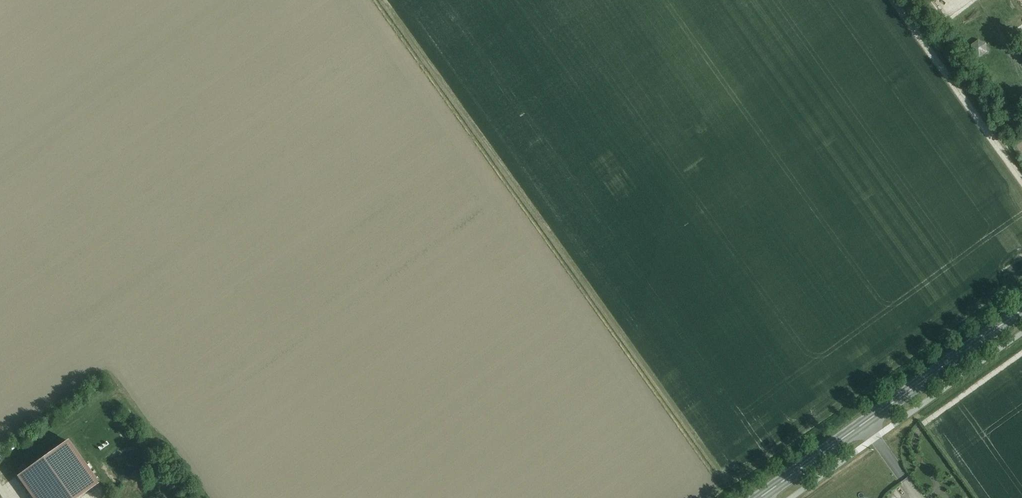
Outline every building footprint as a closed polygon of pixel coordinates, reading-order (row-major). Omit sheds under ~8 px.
[(99,482),(67,437),(14,475),(31,497),(76,497),(99,482)]
